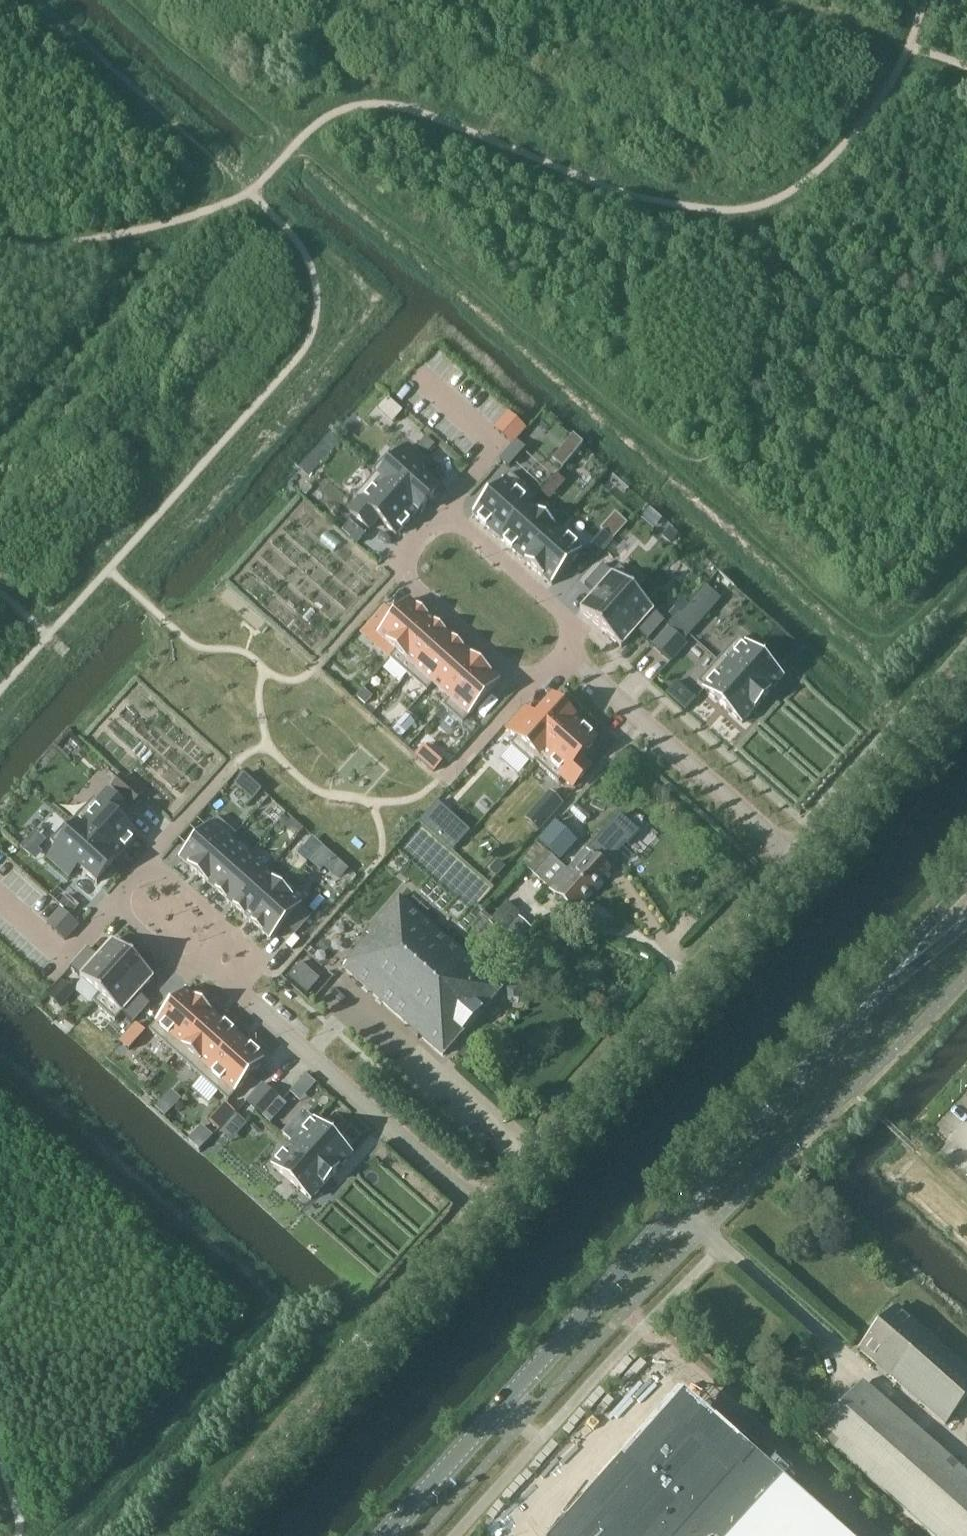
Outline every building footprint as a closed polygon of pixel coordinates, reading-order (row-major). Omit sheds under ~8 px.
[(403,410),(387,395),(368,415),(385,431),(403,410)] [(507,413),(503,418),(509,423),(515,429),(521,434),(526,429),(507,413)] [(495,427),(494,428),(496,430),(500,434),(509,423),(503,418),(495,427)] [(509,423),(500,434),(506,439),(515,429),(509,423)] [(515,429),(506,439),(512,444),(521,434),(515,429)] [(434,443),(425,435),(417,445),(426,452),(434,443)] [(583,444),(572,435),(552,457),(562,467),(583,444)] [(516,442),(500,460),(509,468),(525,450),(516,442)] [(392,450),(372,472),(375,474),(376,474),(418,512),(417,512),(418,513),(438,491),(419,474),(428,464),(408,446),(399,456),(392,450)] [(509,473),(472,514),(499,538),(530,504),(530,505),(537,498),(509,473)] [(359,502),(350,512),(370,530),(379,520),(396,535),(417,512),(418,512),(376,474),(375,474),(354,498),(359,502)] [(530,504),(499,538),(525,561),(525,562),(556,528),(555,527),(556,527),(537,510),(537,511),(530,505),(530,504)] [(628,522),(615,511),(600,528),(612,539),(628,522)] [(350,537),(358,527),(349,519),(341,529),(350,537)] [(679,534),(669,526),(661,535),(671,543),(679,534)] [(556,528),(525,562),(543,578),(543,577),(552,585),(582,551),(556,528)] [(359,529),(351,538),(357,544),(365,535),(359,529)] [(603,533),(587,551),(596,559),(612,541),(603,533)] [(595,594),(580,610),(601,629),(633,592),(634,593),(641,586),(619,567),(612,574),(602,565),(585,585),(595,594)] [(719,599),(704,585),(669,626),(678,634),(683,629),(688,634),(719,599)] [(633,592),(601,629),(621,647),(636,630),(646,640),(664,620),(654,611),(634,593),(633,592)] [(682,597),(674,606),(680,612),(688,603),(682,597)] [(386,606),(368,626),(378,635),(396,651),(396,652),(427,617),(409,601),(396,615),(386,606)] [(396,651),(389,658),(407,674),(408,675),(445,633),(427,617),(396,652),(396,651)] [(669,628),(652,646),(661,654),(678,636),(669,628)] [(445,633),(408,675),(425,690),(427,692),(433,685),(433,684),(464,650),(445,633)] [(678,636),(661,654),(670,662),(686,644),(678,636)] [(737,639),(717,661),(762,701),(782,679),(737,639)] [(464,650),(433,684),(433,685),(449,699),(450,700),(481,665),(464,650)] [(717,661),(697,683),(742,723),(762,701),(717,661)] [(449,699),(443,706),(462,724),(500,682),(481,665),(450,700),(449,699)] [(685,710),(696,697),(676,680),(665,692),(685,710)] [(525,709),(507,729),(517,738),(511,745),(531,763),(533,764),(535,762),(573,719),(573,720),(574,718),(552,699),(535,718),(525,709)] [(420,723),(411,715),(409,717),(405,713),(404,713),(390,729),(401,738),(405,734),(408,737),(420,723)] [(573,719),(535,762),(558,783),(563,778),(573,787),(591,767),(581,758),(597,740),(573,720),(573,719)] [(416,755),(416,756),(434,772),(442,763),(424,746),(416,755)] [(650,763),(656,756),(649,749),(643,757),(650,763)] [(244,774),(235,783),(253,799),(262,790),(244,774)] [(94,798),(74,821),(116,859),(137,836),(119,820),(128,810),(108,792),(99,802),(94,798)] [(550,798),(545,804),(554,812),(559,806),(550,798)] [(583,853),(568,870),(592,891),(610,871),(607,869),(609,867),(608,867),(619,855),(618,854),(616,853),(626,842),(627,844),(628,845),(635,837),(639,832),(630,824),(630,823),(620,815),(587,851),(591,855),(588,858),(583,853)] [(217,817),(179,859),(198,875),(229,841),(230,842),(237,835),(235,833),(217,817)] [(58,848),(49,858),(69,876),(78,866),(97,883),(117,860),(116,859),(74,821),(73,821),(71,819),(51,841),(58,848)] [(545,850),(529,869),(528,870),(539,879),(547,869),(559,879),(567,869),(556,860),(573,840),(563,830),(545,850)] [(23,844),(36,853),(44,841),(31,832),(23,844)] [(229,841),(198,875),(216,892),(247,857),(230,842),(229,841)] [(320,871),(333,856),(321,845),(308,860),(320,871)] [(523,864),(529,869),(545,850),(539,845),(523,864)] [(297,870),(306,860),(299,854),(290,864),(297,870)] [(348,869),(334,856),(324,867),(338,880),(348,869)] [(247,857),(216,892),(234,908),(265,873),(247,857)] [(496,876),(505,866),(497,859),(488,870),(496,876)] [(559,879),(554,886),(560,891),(556,895),(574,911),(592,891),(568,870),(559,879)] [(265,873),(234,908),(252,924),(284,890),(282,888),(265,873)] [(284,890),(252,924),(271,941),(284,926),(294,935),(295,934),(312,915),(302,906),(308,899),(289,881),(282,888),(284,890)] [(442,1055),(501,988),(400,898),(366,936),(369,939),(343,969),(442,1055)] [(61,909),(56,914),(62,919),(68,925),(74,930),(79,925),(61,909)] [(56,914),(47,924),(53,929),(62,919),(56,914)] [(520,942),(531,931),(517,918),(507,930),(520,942)] [(62,919),(53,929),(59,935),(68,925),(62,919)] [(68,925),(59,935),(65,940),(74,930),(68,925)] [(508,959),(516,950),(500,937),(493,946),(508,959)] [(88,948),(70,968),(80,977),(100,995),(101,996),(133,959),(113,940),(98,957),(88,948)] [(100,995),(93,1002),(115,1021),(122,1014),(132,1023),(149,1003),(139,994),(154,977),(133,959),(101,996),(100,995)] [(301,962),(288,977),(308,994),(320,979),(301,962)] [(507,985),(506,997),(517,998),(518,985),(507,985)] [(185,989),(149,1030),(175,1054),(212,1013),(213,1013),(194,996),(194,997),(185,989)] [(212,1013),(175,1054),(202,1078),(239,1037),(212,1013)] [(136,1024),(120,1042),(129,1050),(145,1032),(136,1024)] [(239,1037),(202,1078),(228,1102),(265,1061),(239,1037)] [(299,1101),(315,1083),(306,1074),(289,1092),(299,1101)] [(263,1084),(247,1102),(256,1110),(272,1092),(263,1084)] [(163,1117),(181,1098),(171,1089),(153,1109),(163,1117)] [(272,1092),(256,1110),(269,1123),(286,1104),(272,1092)] [(226,1104),(209,1122),(217,1129),(219,1130),(235,1112),(226,1104)] [(303,1112),(283,1135),(294,1144),(331,1178),(351,1155),(314,1122),(303,1112)] [(231,1140),(247,1122),(236,1113),(220,1131),(231,1140)] [(198,1150),(212,1135),(200,1124),(186,1140),(198,1150)] [(294,1144),(274,1167),(311,1200),(331,1178),(294,1144)] [(862,1349),(860,1351),(943,1426),(966,1399),(966,1370),(899,1308),(862,1349)] [(831,1424),(818,1437),(930,1535),(966,1535),(966,1477),(864,1386),(836,1417),(831,1424)] [(549,1535),(819,1535),(666,1402),(549,1535)]
